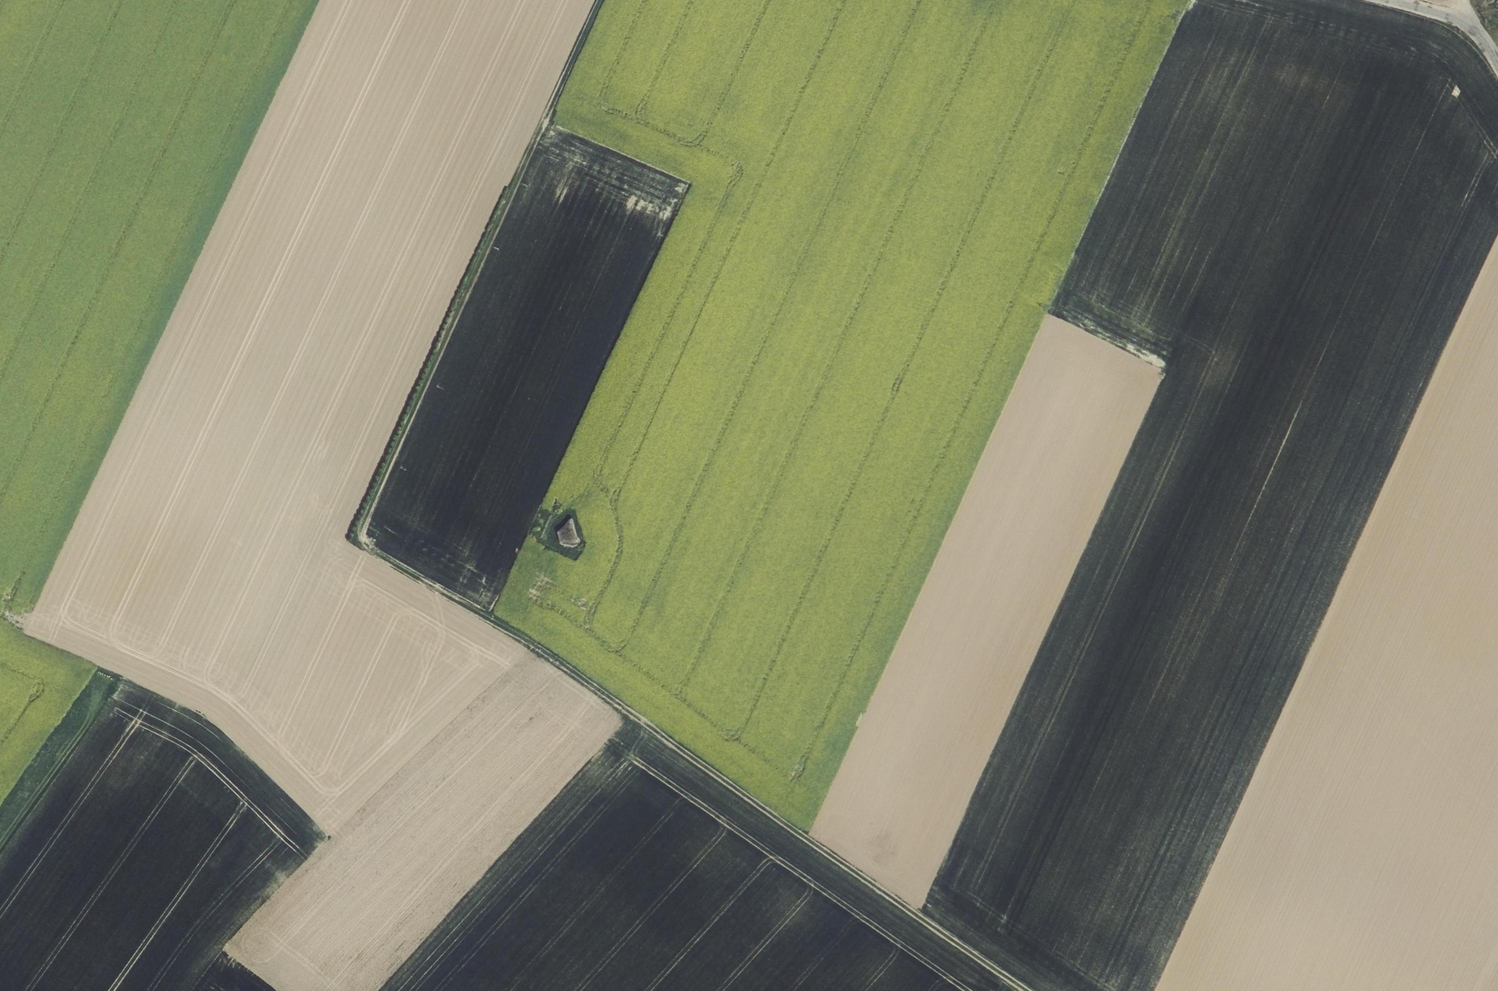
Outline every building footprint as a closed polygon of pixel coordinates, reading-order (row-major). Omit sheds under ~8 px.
[(565,547),(566,547),(572,548),(576,547),(578,547),(579,546),(580,545),(580,544),(580,543),(580,541),(580,540),(579,539),(578,538),(578,537),(573,521),(573,520),(572,520),(571,520),(562,529),(560,531),(558,533),(558,534),(558,535),(560,542),(560,545),(561,545),(561,546),(562,546),(564,547),(565,547)]
